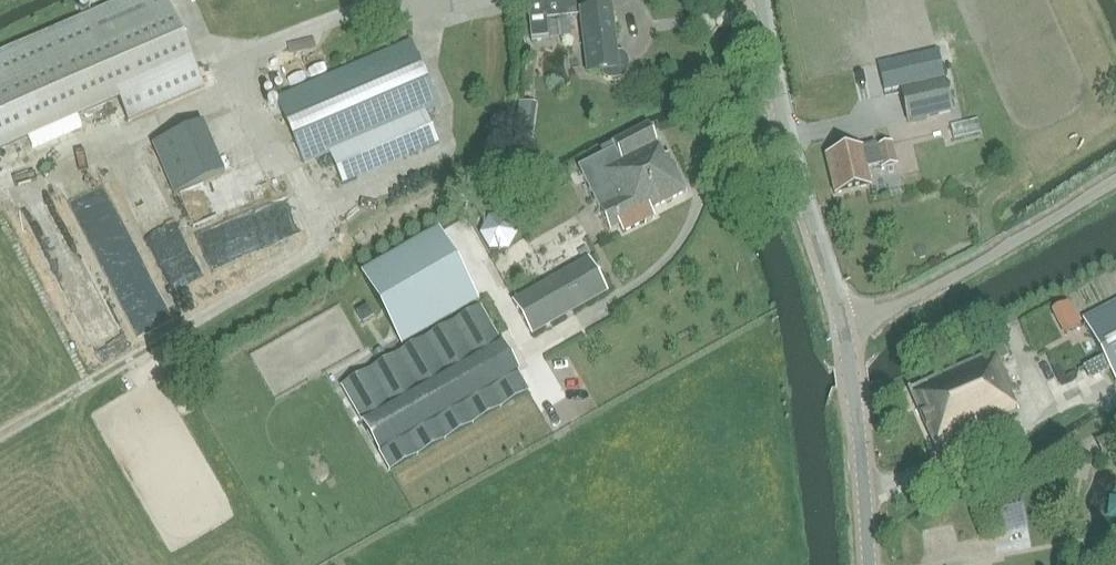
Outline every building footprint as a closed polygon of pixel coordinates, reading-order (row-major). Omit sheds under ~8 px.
[(0,56),(0,151),(47,131),(100,108),(118,100),(128,122),(203,90),(193,66),(163,0),(127,0),(64,28),(12,51),(0,56)] [(577,16),(575,0),(557,0),(527,4),(531,39),(549,37),(547,19),(577,16)] [(616,55),(611,7),(581,12),(588,73),(603,71),(604,76),(609,79),(615,79),(621,77),(625,74),(628,69),(627,64),(625,59),(621,54),(616,55)] [(410,40),(337,71),(276,97),(304,166),(330,155),(343,186),(440,144),(427,113),(440,108),(410,40)] [(944,81),(901,91),(908,121),(951,111),(944,81)] [(174,196),(225,172),(203,123),(152,146),(174,196)] [(609,152),(578,168),(610,231),(687,192),(668,156),(665,157),(650,129),(648,125),(612,144),(606,147),(608,150),(609,152)] [(876,145),(826,157),(835,195),(871,187),(866,169),(881,165),(881,169),(897,165),(891,143),(876,147),(876,145)] [(481,230),(480,244),(497,244),(498,231),(481,230)] [(396,335),(339,368),(348,384),(343,387),(391,471),(529,391),(518,373),(519,372),(503,344),(502,344),(481,307),(479,307),(476,300),(477,299),(463,274),(438,231),(363,274),(396,335)] [(532,334),(607,292),(588,259),(513,301),(532,334)] [(1084,320),(1115,382),(1115,303),(1084,320)] [(935,450),(1018,412),(1012,398),(1016,396),(1000,362),(1009,357),(1004,346),(908,389),(935,450)] [(1099,441),(1105,454),(1115,448),(1115,431),(1099,441)]
